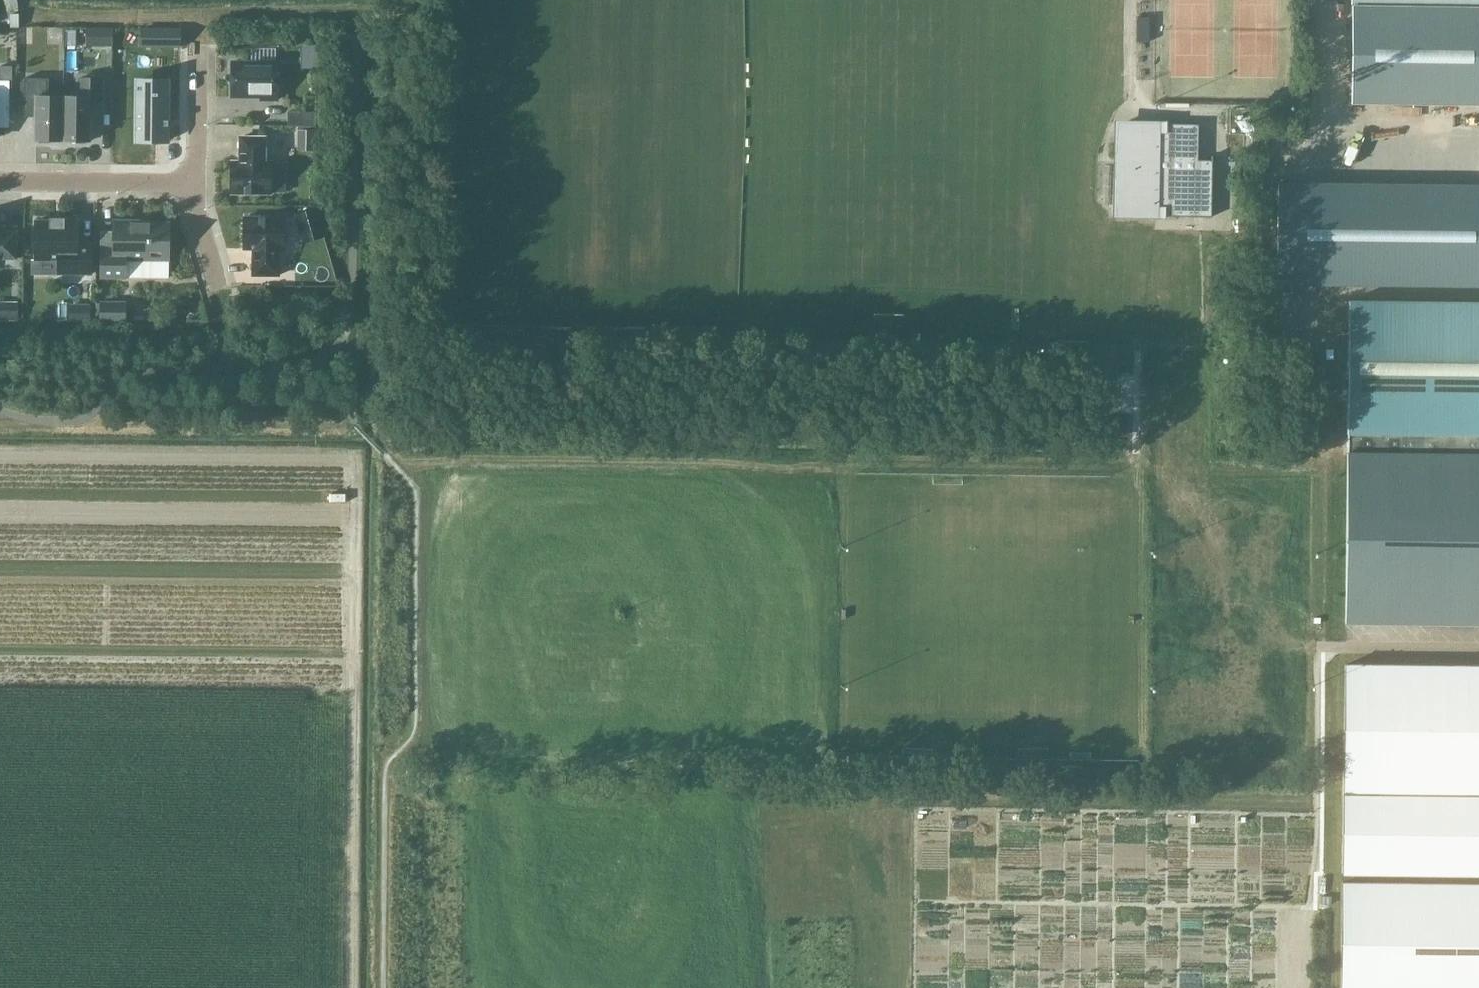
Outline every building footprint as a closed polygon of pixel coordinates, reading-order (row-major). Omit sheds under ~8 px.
[(1352,16),(1478,18),(1478,0),(1352,0),(1352,6),(1352,16)] [(81,16),(81,36),(106,36),(105,15),(81,16)] [(1352,102),(1478,102),(1478,18),(1352,16),(1352,102)] [(141,28),(141,46),(179,46),(179,28),(141,28)] [(231,61),(231,95),(260,96),(260,99),(277,99),(277,62),(231,61)] [(24,77),(24,107),(36,107),(36,139),(38,139),(39,142),(49,142),(51,139),(62,139),(63,95),(48,95),(48,78),(24,77)] [(63,95),(62,139),(74,140),(76,142),(86,142),(87,140),(89,140),(89,117),(102,117),(102,78),(78,78),(77,95),(63,95)] [(137,93),(137,140),(146,140),(151,140),(166,140),(167,78),(165,78),(165,94),(157,94),(157,92),(152,92),(152,94),(137,93)] [(8,114),(9,80),(0,80),(0,114),(8,114)] [(315,111),(287,111),(287,125),(315,125),(315,111)] [(1118,124),(1116,212),(1155,213),(1155,215),(1211,216),(1212,155),(1210,155),(1210,159),(1197,159),(1198,123),(1157,123),(1157,125),(1155,125),(1155,124),(1154,124),(1154,125),(1145,125),(1145,123),(1144,123),(1144,124),(1118,124)] [(230,161),(230,192),(271,193),(271,161),(265,161),(265,137),(240,136),(239,161),(230,161)] [(1276,283),(1478,286),(1478,184),(1277,182),(1276,283)] [(315,207),(295,213),(303,242),(323,236),(315,207)] [(243,217),(243,248),(252,248),(252,274),(279,274),(279,248),(284,248),(284,217),(243,217)] [(31,258),(31,259),(58,259),(58,273),(91,273),(91,245),(77,244),(77,220),(63,220),(63,218),(61,218),(61,220),(51,220),(51,218),(50,218),(50,220),(35,219),(35,258),(31,258)] [(101,252),(101,276),(125,276),(125,258),(168,259),(168,222),(138,222),(138,220),(113,220),(113,252),(101,252)] [(15,257),(15,232),(2,232),(2,235),(0,235),(0,257),(15,257)] [(1345,433),(1347,433),(1478,432),(1478,302),(1347,300),(1345,433)] [(100,302),(100,320),(124,320),(125,302),(100,302)] [(1344,623),(1345,623),(1478,624),(1478,432),(1347,433),(1346,452),(1345,452),(1344,623)] [(1342,874),(1478,875),(1478,666),(1345,665),(1344,665),(1342,874)] [(1340,987),(1478,987),(1478,884),(1341,882),(1340,987)]
